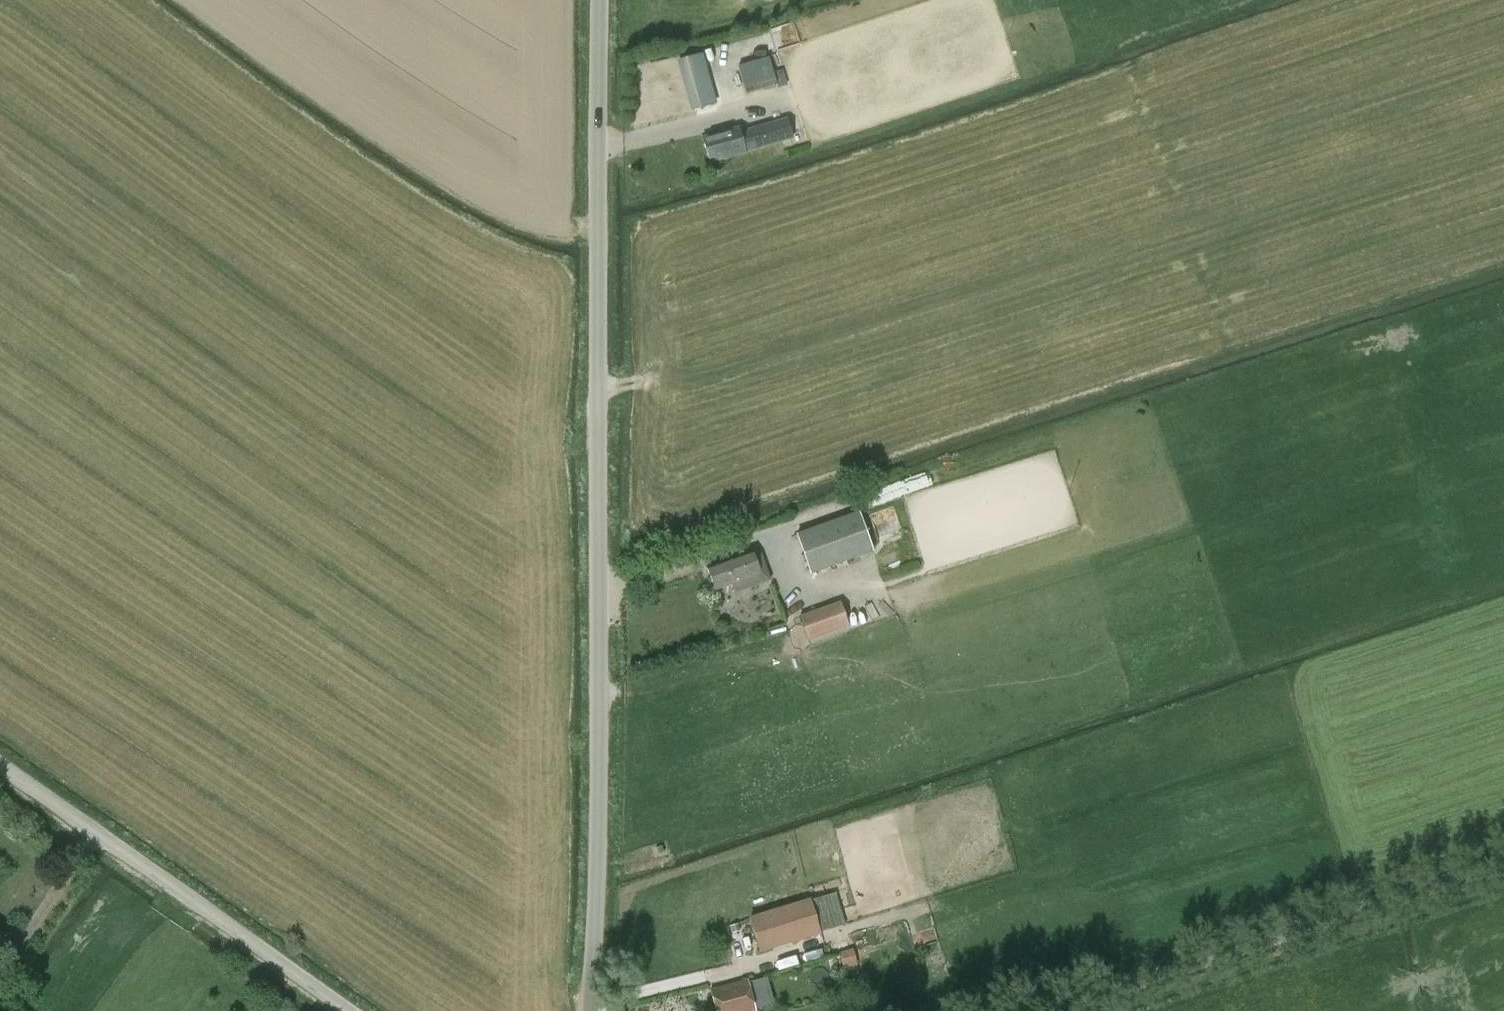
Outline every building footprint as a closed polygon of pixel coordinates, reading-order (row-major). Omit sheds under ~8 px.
[(681,50),(694,103),(720,96),(706,44),(681,50)] [(746,94),(776,85),(768,58),(738,66),(746,94)] [(787,118),(740,132),(738,127),(702,138),(709,163),(746,152),(746,151),(793,138),(787,118)] [(810,572),(872,550),(857,511),(796,534),(810,572)] [(770,580),(770,578),(761,554),(754,557),(751,550),(706,567),(715,590),(732,583),(736,593),(752,586),(770,580)] [(848,625),(840,603),(800,617),(808,640),(848,625)] [(810,898),(749,917),(759,952),(821,934),(821,932),(847,924),(836,892),(810,899),(810,898)] [(935,927),(915,932),(919,945),(939,940),(935,927)] [(855,947),(841,950),(847,972),(860,968),(855,947)] [(711,990),(716,1010),(755,1010),(756,1010),(748,980),(711,990)]
